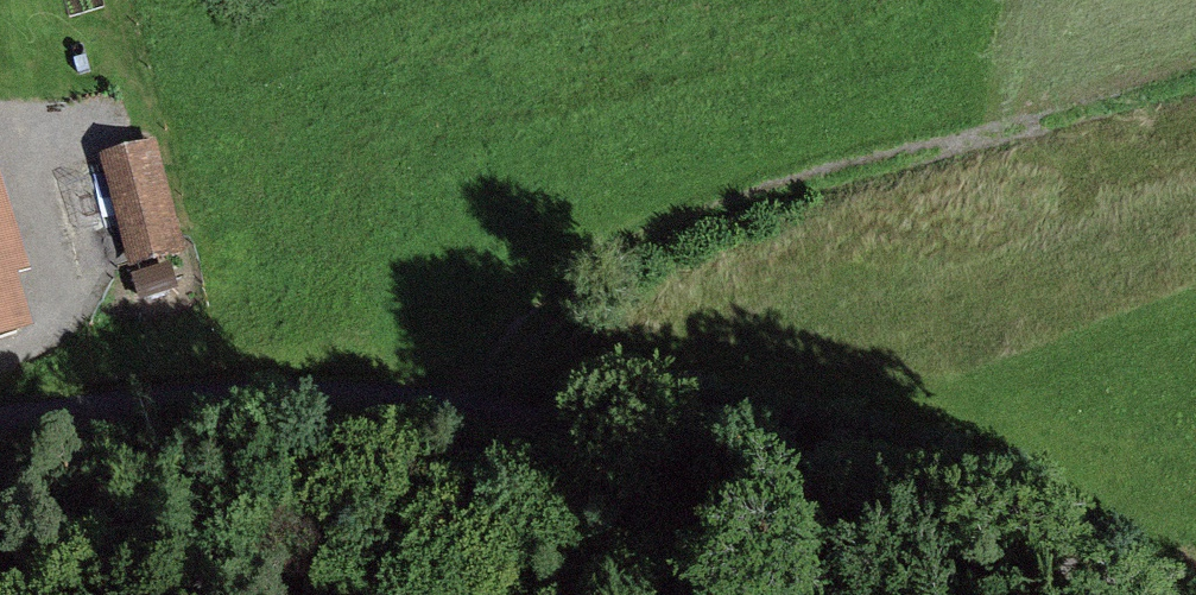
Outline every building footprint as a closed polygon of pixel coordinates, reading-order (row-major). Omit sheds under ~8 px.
[(133,262),(188,247),(157,136),(103,150),(133,262)] [(20,264),(37,259),(0,145),(0,326),(36,314),(20,264)]
